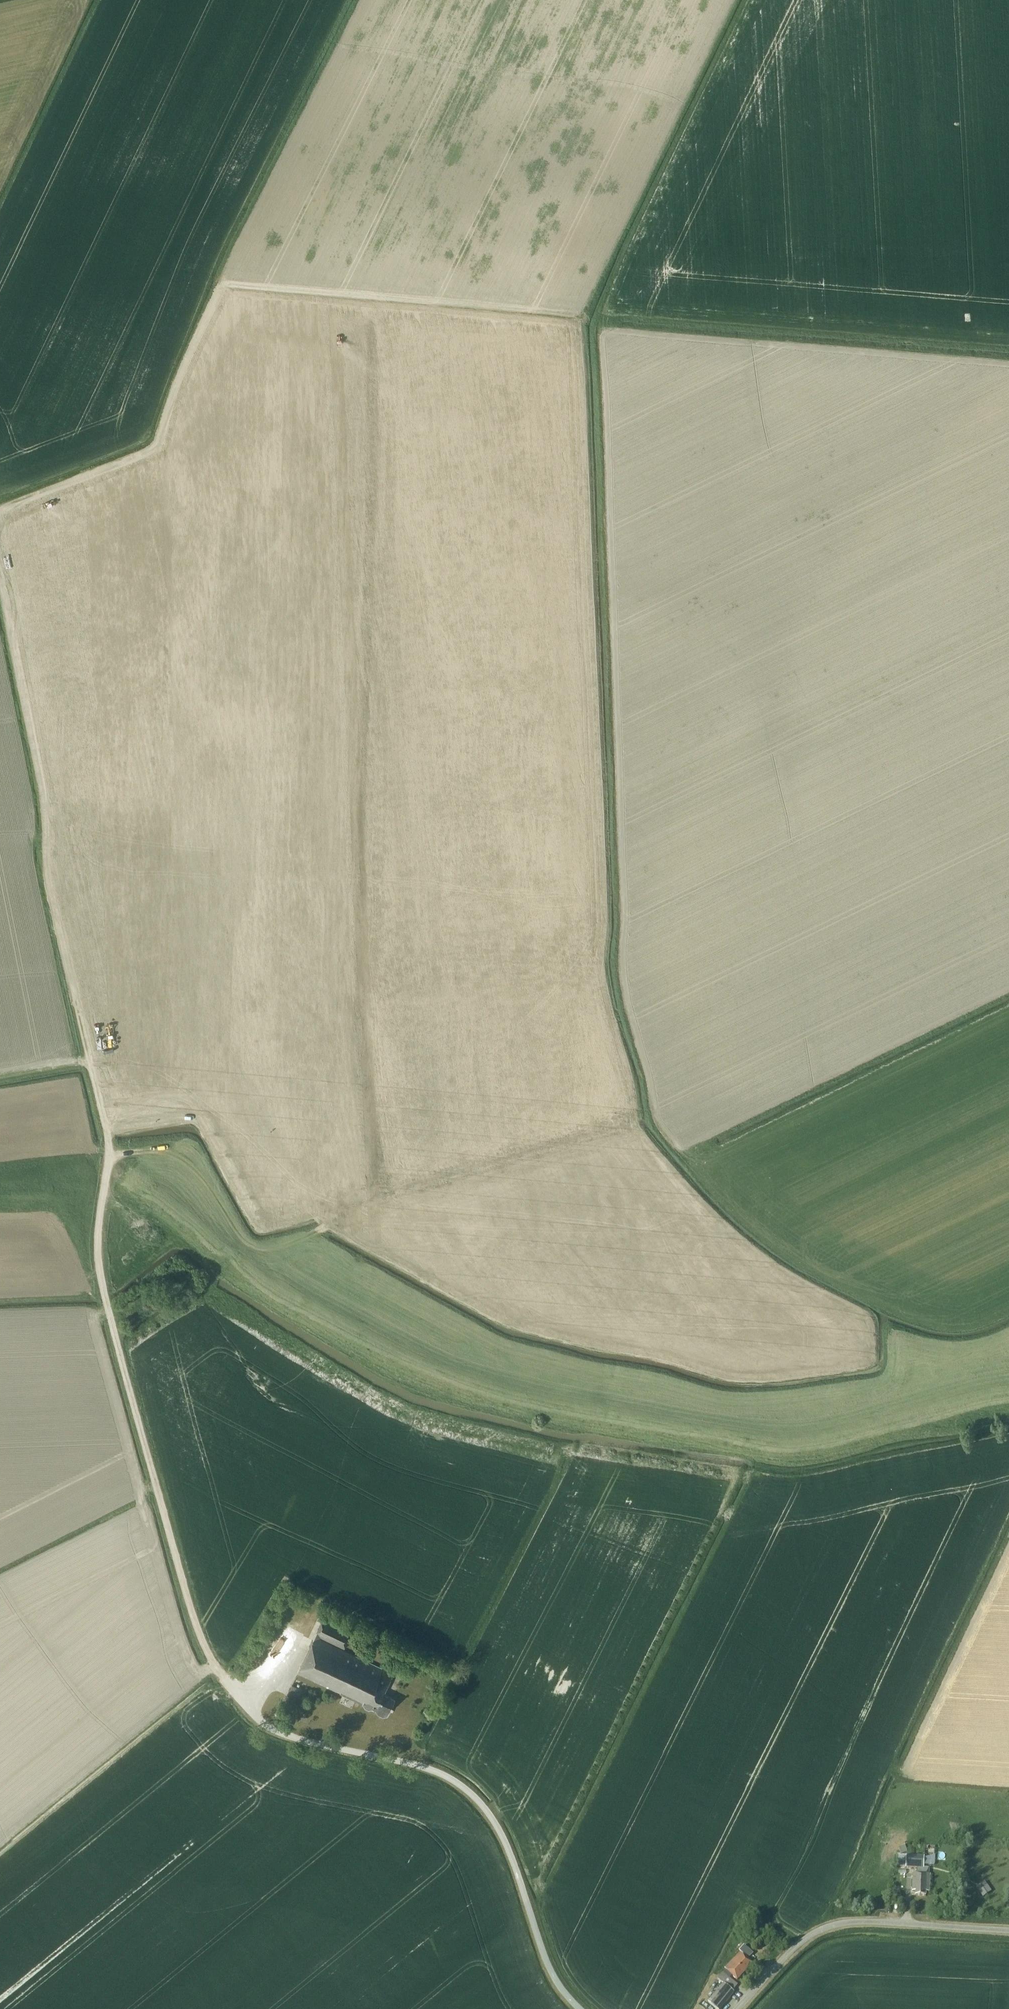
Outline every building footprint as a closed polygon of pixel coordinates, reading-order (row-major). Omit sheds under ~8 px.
[(388,1710),(394,1697),(383,1692),(392,1672),(342,1649),(351,1631),(322,1618),(297,1672),(362,1703),(364,1706),(368,1708),(371,1707),(375,1708),(377,1712),(382,1714),(387,1714),(388,1710)] [(286,1695),(296,1700),(301,1689),(291,1685),(286,1695)] [(929,1892),(930,1874),(929,1874),(929,1868),(924,1868),(924,1856),(907,1856),(906,1868),(917,1868),(917,1874),(913,1874),(913,1891),(916,1892),(916,1896),(926,1896),(926,1892),(929,1892)] [(727,1970),(724,1974),(730,1979),(732,1976),(737,1980),(753,1964),(749,1959),(754,1954),(745,1945),(739,1951),(741,1952),(726,1969),(727,1970)] [(724,1974),(723,1973),(718,1979),(724,1984),(708,2003),(716,2008),(721,2008),(735,1993),(733,1991),(738,1985),(730,1979),(724,1974)]
